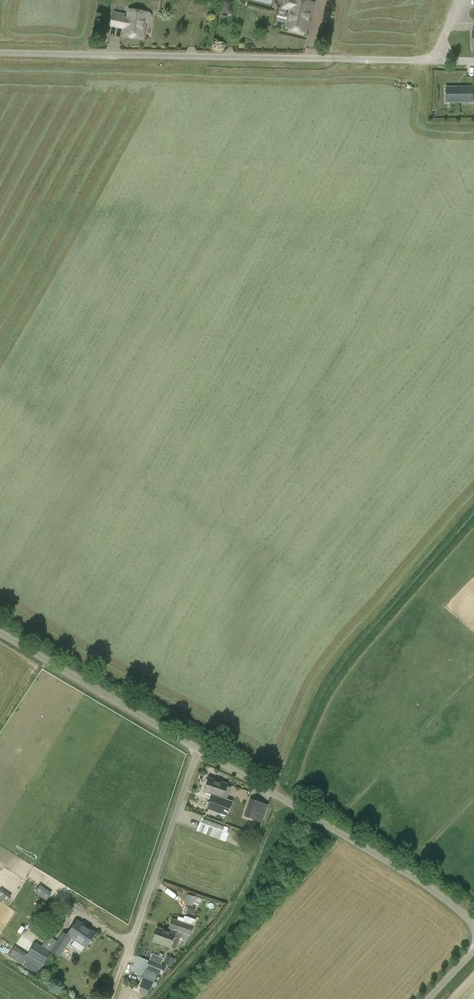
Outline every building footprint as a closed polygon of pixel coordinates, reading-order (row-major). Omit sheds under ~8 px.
[(299,0),(286,0),(284,6),(292,8),(287,28),(305,33),(312,3),(302,1),(299,0)] [(234,3),(225,3),(225,14),(234,14),(234,3)] [(142,37),(144,21),(147,22),(150,20),(151,16),(149,14),(129,11),(128,18),(113,15),(111,26),(112,26),(126,28),(125,34),(142,37)] [(278,17),(277,24),(285,26),(286,18),(278,17)] [(446,88),(446,103),(472,102),(472,87),(446,88)] [(212,794),(207,808),(227,815),(232,801),(222,798),(227,784),(208,779),(204,792),(212,794)] [(262,822),(268,805),(250,799),(244,816),(262,822)] [(196,831),(225,841),(230,828),(201,817),(196,831)] [(39,895),(50,901),(55,894),(44,887),(39,895)] [(171,928),(170,932),(158,928),(153,941),(170,947),(176,949),(180,937),(188,940),(196,919),(185,915),(183,921),(172,918),(168,928),(171,928)] [(50,951),(51,952),(59,957),(61,954),(72,938),(75,940),(85,947),(86,948),(96,933),(77,921),(73,928),(68,935),(62,931),(56,941),(50,951)] [(35,942),(28,953),(26,957),(12,949),(8,956),(37,974),(51,952),(50,951),(42,946),(36,941),(35,942)] [(168,954),(164,962),(173,966),(176,958),(168,954)] [(140,984),(139,985),(150,990),(152,986),(155,987),(157,982),(154,981),(157,973),(162,974),(165,966),(149,960),(140,984)]
